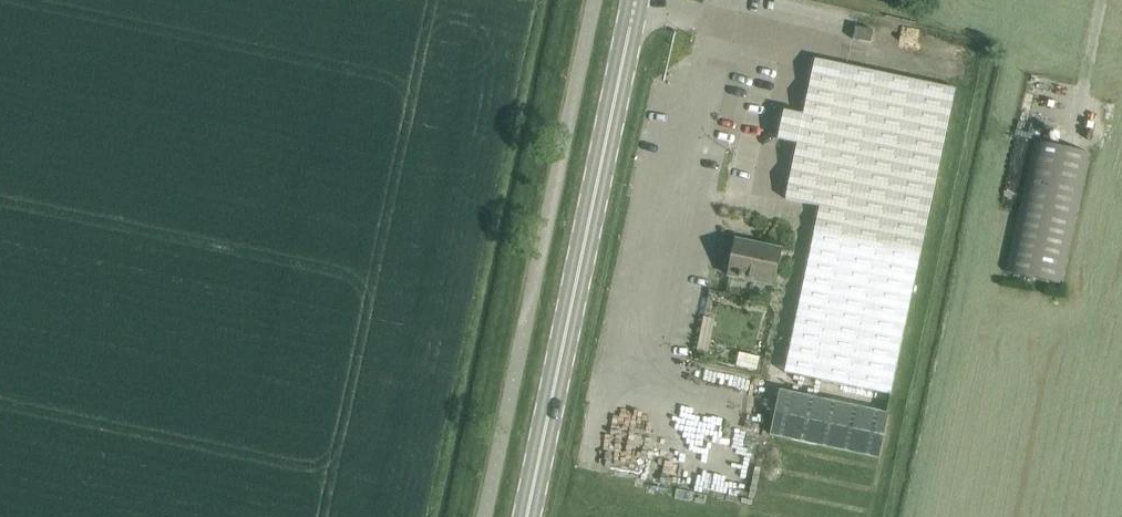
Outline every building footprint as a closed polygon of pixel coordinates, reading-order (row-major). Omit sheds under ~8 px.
[(874,36),(875,31),(857,27),(854,41),(872,44),(874,36)] [(889,394),(954,91),(814,61),(802,116),(782,112),(776,141),(797,145),(785,201),(818,208),(783,371),(889,394)] [(1005,274),(1063,286),(1091,154),(1033,142),(1005,274)] [(729,277),(775,287),(782,251),(737,241),(729,277)] [(738,354),(735,370),(757,374),(760,358),(738,354)] [(780,392),(770,436),(879,459),(889,415),(780,392)]
